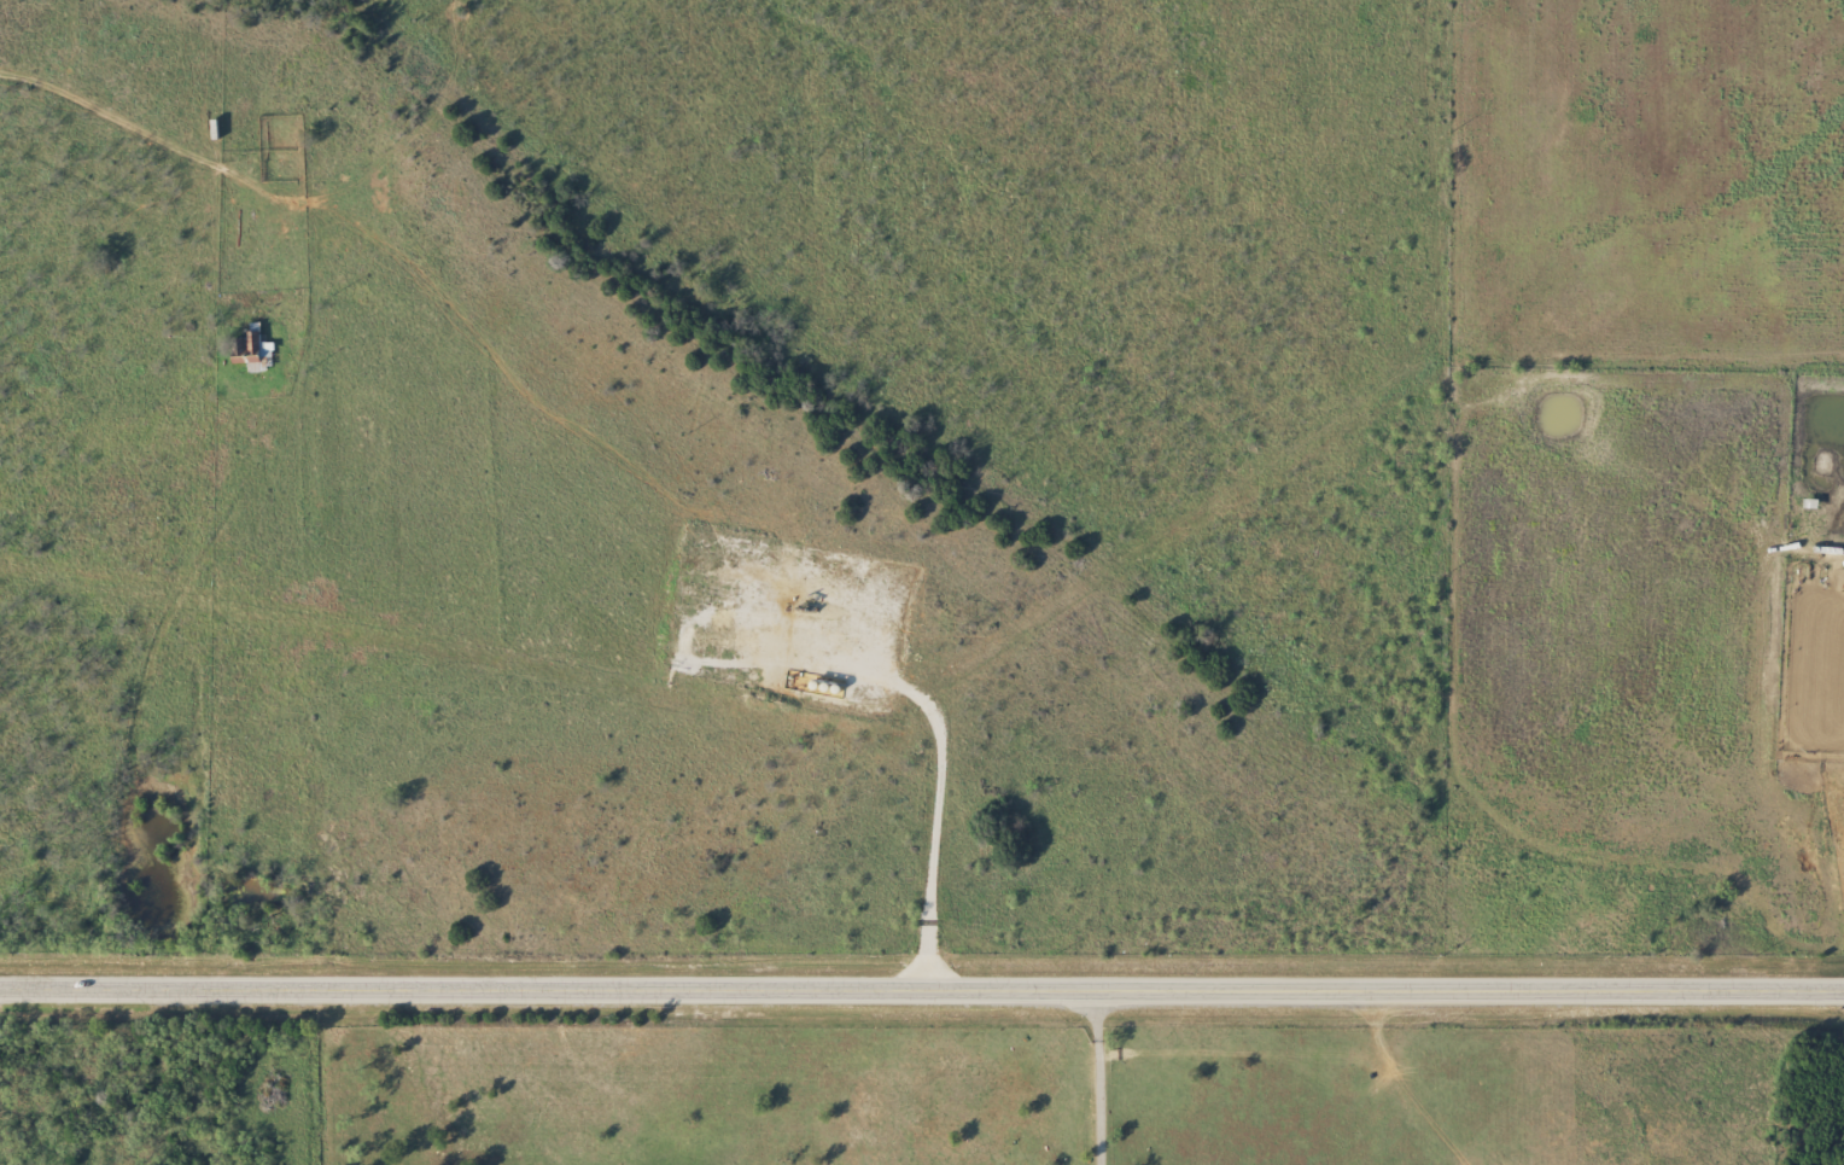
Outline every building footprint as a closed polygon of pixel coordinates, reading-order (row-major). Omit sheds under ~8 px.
[(231,336),(231,365),(246,365),(246,373),(266,373),(266,345),(259,345),(259,336),(231,336)]
